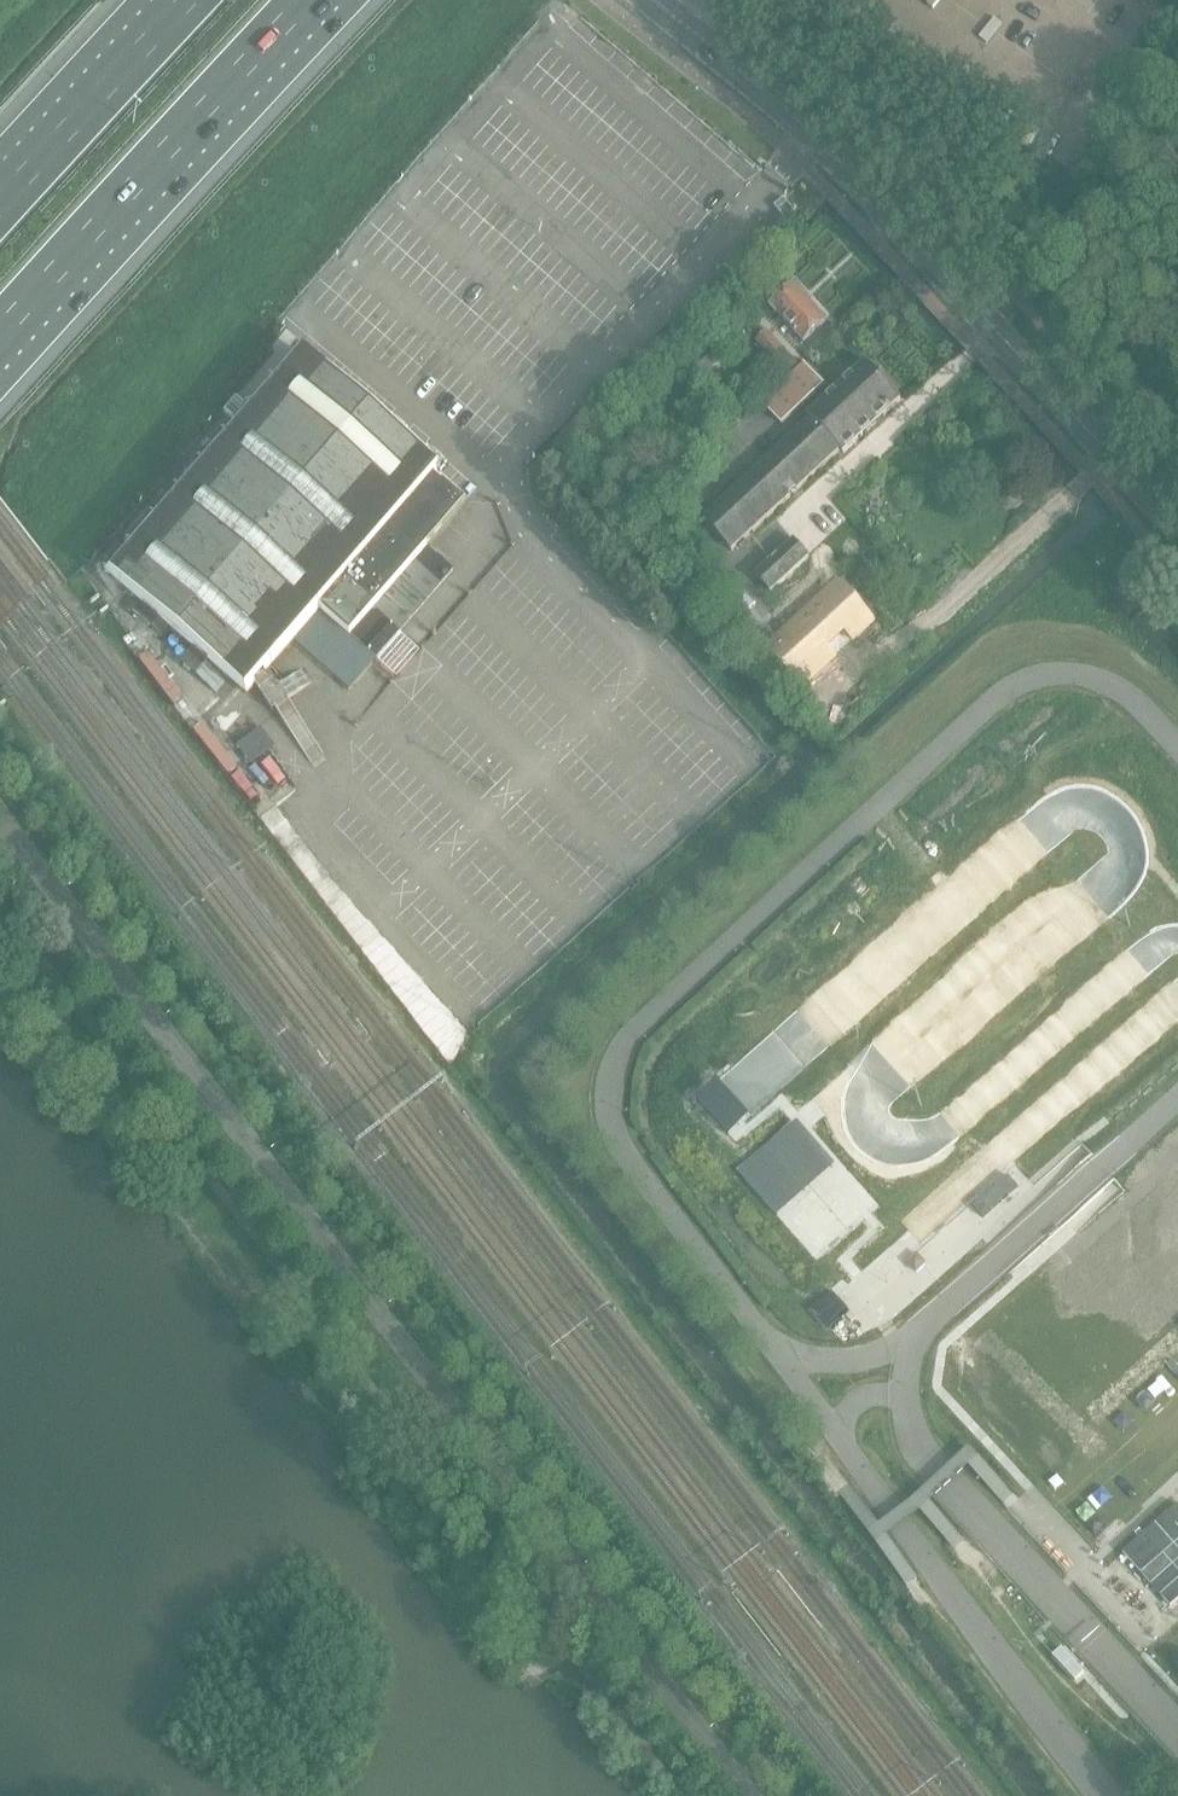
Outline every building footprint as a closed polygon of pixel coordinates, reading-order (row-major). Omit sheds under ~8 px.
[(795,212),(784,199),(775,207),(786,220),(795,212)] [(814,316),(790,290),(770,309),(803,344),(827,321),(819,312),(814,316)] [(773,361),(785,350),(768,332),(756,343),(773,361)] [(247,695),(289,647),(319,612),(350,639),(374,611),(398,632),(420,608),(442,583),(417,562),(470,502),(455,488),(454,489),(440,477),(436,482),(434,480),(440,474),(425,460),(392,432),(307,358),(295,348),(102,569),(247,695)] [(773,361),(786,376),(799,364),(785,350),(773,361)] [(841,451),(844,454),(902,401),(866,362),(808,416),(811,419),(703,520),(733,552),(841,451)] [(782,426),(825,385),(805,364),(761,404),(782,426)] [(794,540),(755,577),(771,594),(811,558),(794,540)] [(838,586),(771,649),(804,685),(871,622),(838,586)] [(1123,1552),(1172,1606),(1177,1601),(1177,1506),(1176,1503),(1123,1552)]
